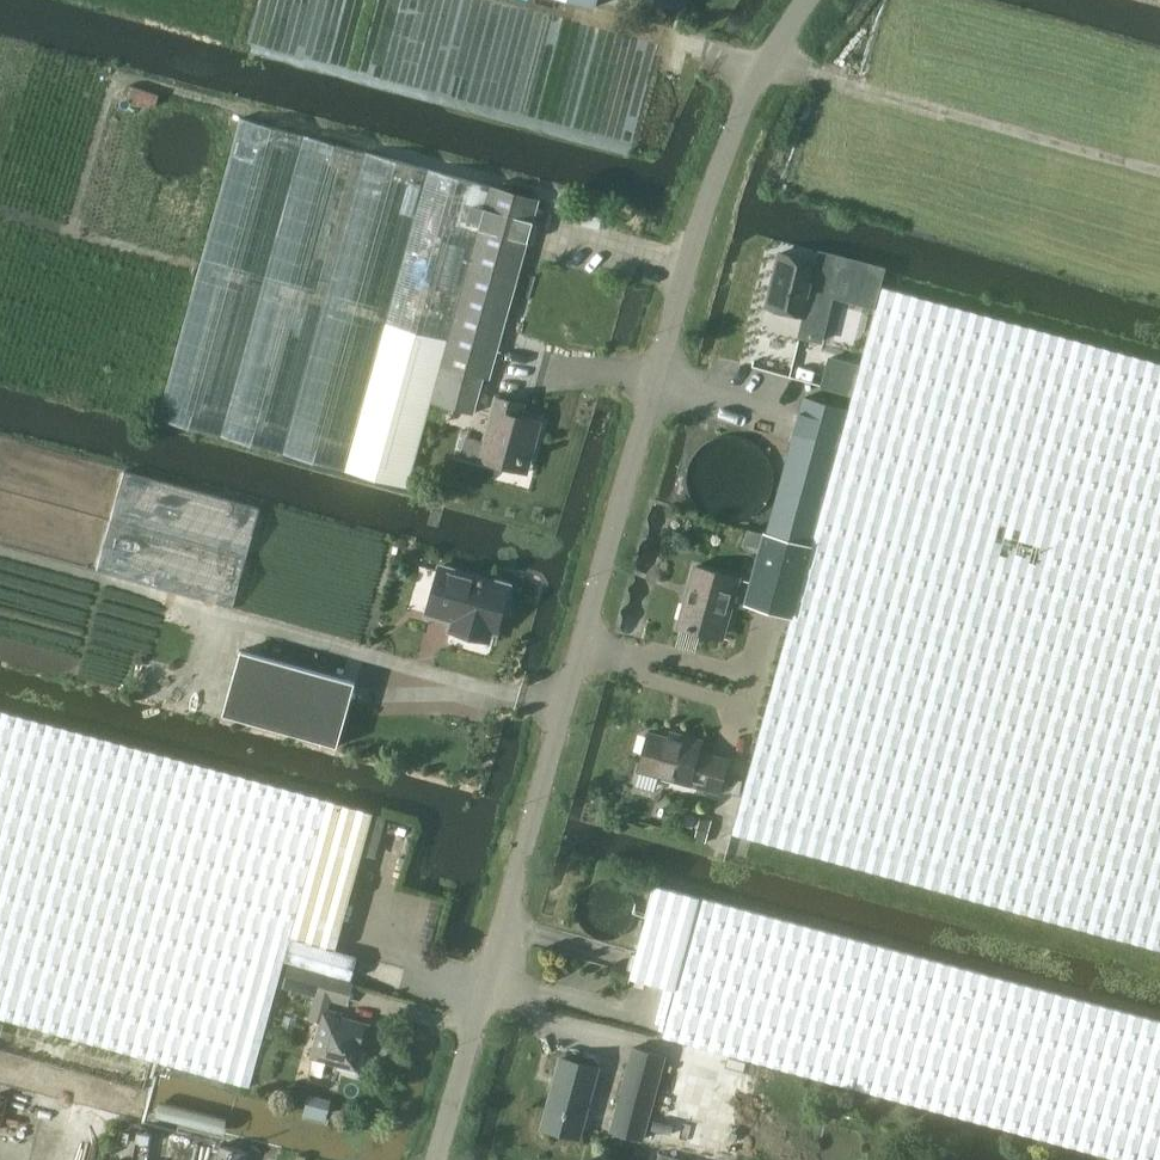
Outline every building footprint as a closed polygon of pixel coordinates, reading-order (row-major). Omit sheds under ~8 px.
[(490,377),(526,244),(539,199),(240,118),(160,417),(406,489),(432,400),(475,412),(485,376),(490,377)] [(767,308),(772,309),(774,313),(784,316),(788,313),(807,318),(819,263),(779,253),(767,308)] [(883,286),(848,410),(811,545),(792,615),(734,833),(1159,949),(1159,362),(883,286)] [(540,421),(511,413),(514,402),(497,398),(486,443),(466,438),(461,455),(498,464),(500,456),(529,463),(540,421)] [(811,545),(848,410),(805,398),(767,533),(811,545)] [(769,478),(768,470),(766,463),(763,457),(759,451),(755,446),(750,442),(744,439),(737,435),(731,435),(724,434),(718,435),(711,437),(705,439),(698,444),(694,449),(689,455),(686,462),(683,470),(683,476),(684,482),(686,491),(689,498),(693,504),(699,509),(705,513),(712,516),(720,518),(728,518),(735,517),(743,515),(750,511),(757,506),(761,500),(765,493),(767,487),(769,478)] [(792,615),(811,545),(767,533),(748,602),(792,615)] [(427,613),(457,622),(462,623),(461,627),(463,631),(467,634),(477,637),(481,636),(485,634),(487,630),(496,632),(504,601),(508,599),(511,590),(506,581),(496,579),(493,581),(440,566),(427,613)] [(724,610),(729,612),(738,578),(696,566),(679,626),(716,636),(724,610)] [(338,746),(355,682),(240,650),(222,714),(338,746)] [(249,1086),(284,959),(351,977),(358,954),(335,947),(291,935),(328,799),(0,709),(0,1018),(249,1086)] [(638,769),(689,783),(719,792),(728,761),(698,753),(701,742),(680,736),(678,741),(649,733),(647,738),(645,738),(641,751),(643,752),(638,769)] [(372,811),(328,799),(291,935),(335,947),(372,811)] [(375,809),(364,850),(375,853),(387,812),(375,809)] [(683,824),(692,826),(695,816),(686,813),(683,824)] [(700,817),(694,839),(705,843),(712,820),(700,817)] [(709,898),(655,885),(630,978),(675,989),(663,1036),(1125,1159),(1159,1159),(1159,1021),(709,898)] [(290,965),(283,988),(347,1006),(353,981),(290,965)] [(361,1077),(367,1054),(360,1052),(367,1026),(351,1022),(350,1024),(340,1021),(341,1016),(326,1012),(323,1023),(320,1022),(315,1040),(318,1041),(314,1057),(339,1063),(337,1070),(361,1077)] [(611,1130),(643,1139),(665,1057),(633,1048),(611,1130)] [(579,1138),(598,1069),(561,1059),(542,1129),(579,1138)] [(310,1095),(304,1117),(327,1123),(333,1101),(310,1095)] [(223,1135),(226,1114),(163,1104),(159,1126),(223,1135)] [(216,1159),(246,1159),(248,1152),(220,1145),(216,1159)]
